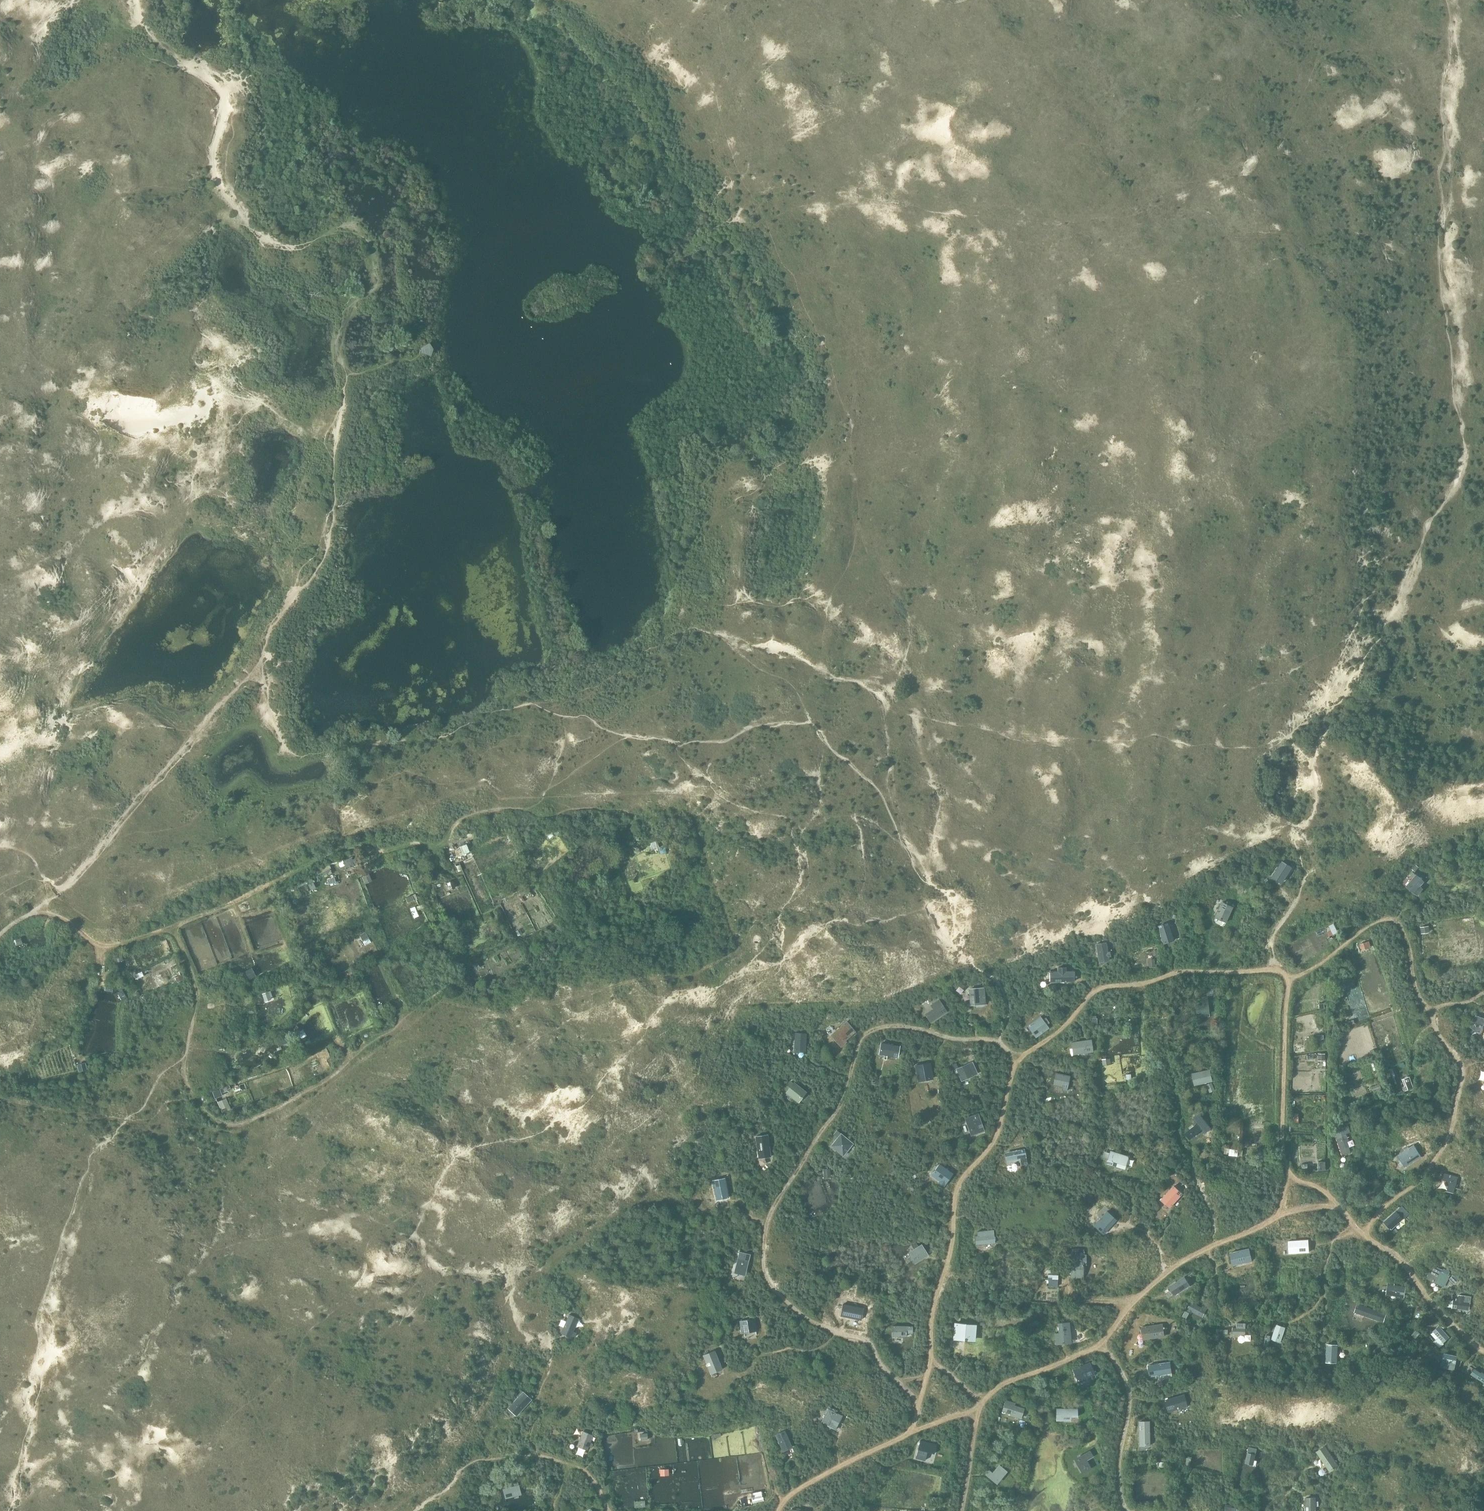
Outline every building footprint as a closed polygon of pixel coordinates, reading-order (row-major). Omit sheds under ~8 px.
[(424,351),(424,353),(432,355),(435,348),(431,342),(423,348),(424,351)] [(466,845),(460,848),(463,854),(469,852),(466,845)] [(1288,879),(1295,868),(1290,864),(1286,871),(1279,866),(1272,877),(1279,881),(1284,882),(1287,878),(1288,879)] [(1421,887),(1424,882),(1412,872),(1409,875),(1413,878),(1406,886),(1417,896),(1423,889),(1421,887)] [(453,881),(447,883),(449,889),(455,887),(453,881)] [(415,895),(405,898),(407,903),(417,899),(415,895)] [(1214,919),(1226,924),(1234,907),(1222,902),(1214,919)] [(1158,926),(1164,944),(1174,941),(1169,922),(1158,926)] [(365,932),(360,935),(363,941),(368,938),(365,932)] [(1105,943),(1096,945),(1099,962),(1108,961),(1105,943)] [(1048,972),(1049,982),(1074,981),(1074,971),(1066,972),(1066,971),(1066,968),(1056,968),(1056,972),(1048,972)] [(484,969),(478,971),(481,977),(486,974),(484,969)] [(969,989),(970,1005),(985,1004),(985,999),(984,988),(969,989)] [(123,991),(118,994),(121,1000),(126,998),(123,991)] [(1202,1005),(1196,1006),(1197,1018),(1201,1018),(1200,1015),(1209,1014),(1210,1014),(1208,997),(1201,997),(1202,1005)] [(932,1008),(924,1013),(930,1023),(947,1012),(938,999),(930,1005),(932,1008)] [(1476,1016),(1473,1022),(1470,1028),(1479,1034),(1482,1028),(1483,1029),(1483,1025),(1483,1019),(1476,1016)] [(1040,1018),(1028,1027),(1036,1037),(1048,1028),(1045,1025),(1042,1020),(1040,1018)] [(846,1021),(830,1035),(841,1048),(847,1042),(845,1041),(855,1032),(846,1021)] [(303,1030),(298,1033),(301,1039),(306,1036),(303,1030)] [(794,1052),(806,1053),(806,1034),(794,1034),(794,1052)] [(284,1036),(278,1038),(282,1045),(287,1043),(284,1036)] [(1091,1040),(1071,1043),(1073,1055),(1093,1052),(1091,1040)] [(880,1051),(888,1052),(887,1055),(897,1057),(899,1047),(881,1044),(880,1051)] [(919,1083),(932,1080),(928,1062),(915,1065),(919,1083)] [(85,1063),(76,1065),(78,1072),(86,1070),(85,1063)] [(958,1075),(959,1077),(961,1082),(973,1077),(968,1064),(958,1068),(956,1069),(958,1075)] [(1192,1074),(1194,1086),(1213,1082),(1210,1070),(1192,1074)] [(1062,1090),(1066,1091),(1070,1076),(1055,1073),(1053,1085),(1063,1087),(1062,1090)] [(1404,1088),(1405,1091),(1413,1088),(1412,1087),(1414,1086),(1412,1079),(1410,1080),(1409,1077),(1403,1079),(1405,1087),(1404,1088)] [(791,1081),(787,1086),(789,1087),(785,1093),(798,1103),(807,1092),(794,1082),(793,1083),(791,1081)] [(1380,1084),(1372,1087),(1374,1093),(1382,1090),(1380,1084)] [(219,1090),(212,1092),(215,1099),(222,1096),(221,1093),(228,1091),(227,1090),(230,1089),(229,1087),(229,1086),(219,1089),(219,1090)] [(226,1099),(217,1103),(222,1113),(231,1109),(226,1099)] [(1197,1123),(1184,1133),(1189,1139),(1202,1130),(1205,1133),(1211,1129),(1198,1113),(1192,1118),(1197,1123)] [(978,1114),(964,1119),(971,1136),(984,1131),(978,1114)] [(1344,1126),(1335,1129),(1333,1130),(1342,1155),(1351,1152),(1347,1142),(1350,1142),(1347,1133),(1351,1132),(1348,1124),(1344,1126)] [(830,1146),(843,1156),(853,1143),(854,1142),(850,1139),(849,1140),(837,1130),(833,1134),(837,1138),(830,1146)] [(755,1136),(756,1143),(758,1159),(771,1157),(768,1140),(768,1134),(755,1136)] [(1405,1151),(1399,1155),(1404,1163),(1410,1159),(1412,1163),(1421,1157),(1414,1146),(1409,1149),(1408,1148),(1404,1150),(1405,1151)] [(1004,1153),(1006,1162),(1020,1160),(1021,1165),(1027,1164),(1024,1149),(1004,1153)] [(1129,1157),(1111,1152),(1107,1164),(1125,1169),(1129,1157)] [(939,1164),(933,1173),(941,1179),(939,1180),(938,1182),(944,1187),(953,1174),(939,1164)] [(1444,1173),(1442,1180),(1449,1182),(1447,1191),(1453,1193),(1458,1177),(1444,1173)] [(717,1200),(729,1198),(725,1181),(713,1184),(717,1200)] [(1161,1200),(1161,1201),(1160,1202),(1168,1209),(1169,1208),(1170,1208),(1183,1193),(1174,1185),(1161,1200)] [(1396,1211),(1396,1212),(1384,1222),(1391,1230),(1404,1219),(1403,1218),(1405,1217),(1407,1216),(1409,1214),(1406,1210),(1405,1211),(1401,1208),(1400,1209),(1399,1208),(1399,1209),(1396,1212),(1396,1211)] [(1103,1235),(1110,1227),(1107,1224),(1113,1218),(1107,1212),(1093,1226),(1103,1235)] [(976,1231),(977,1236),(974,1236),(975,1245),(995,1243),(993,1229),(976,1231)] [(1308,1240),(1288,1241),(1289,1254),(1309,1253),(1308,1240)] [(907,1253),(914,1264),(928,1255),(921,1244),(918,1246),(915,1242),(911,1245),(914,1249),(907,1253)] [(1084,1249),(1070,1249),(1070,1255),(1070,1269),(1070,1279),(1083,1279),(1083,1267),(1086,1267),(1086,1255),(1084,1255),(1084,1249)] [(1249,1249),(1229,1253),(1232,1266),(1252,1262),(1249,1249)] [(739,1251),(735,1270),(746,1273),(750,1254),(739,1251)] [(1434,1284),(1444,1288),(1450,1275),(1431,1266),(1425,1279),(1434,1284)] [(1058,1281),(1058,1274),(1048,1273),(1047,1281),(1049,1281),(1048,1287),(1057,1287),(1057,1281),(1058,1281)] [(1452,1276),(1449,1280),(1453,1284),(1457,1281),(1452,1276)] [(1170,1288),(1175,1297),(1191,1286),(1185,1278),(1170,1288)] [(1387,1283),(1386,1295),(1404,1297),(1406,1286),(1387,1283)] [(1451,1309),(1466,1311),(1466,1307),(1467,1303),(1464,1302),(1464,1296),(1458,1295),(1457,1301),(1453,1301),(1451,1309)] [(1202,1318),(1207,1308),(1202,1306),(1201,1308),(1190,1303),(1183,1318),(1186,1320),(1190,1312),(1202,1318)] [(843,1304),(840,1316),(860,1320),(863,1309),(843,1304)] [(1358,1304),(1355,1313),(1384,1323),(1387,1314),(1358,1304)] [(573,1333),(579,1319),(569,1314),(560,1333),(570,1338),(573,1333)] [(755,1319),(752,1320),(739,1321),(740,1329),(742,1328),(743,1334),(757,1332),(755,1319)] [(953,1339),(975,1341),(976,1324),(954,1322),(953,1339)] [(1069,1323),(1058,1324),(1059,1333),(1055,1333),(1056,1345),(1070,1343),(1069,1323)] [(1232,1335),(1245,1336),(1245,1324),(1236,1324),(1236,1328),(1232,1328),(1232,1335)] [(1141,1328),(1143,1341),(1165,1338),(1163,1325),(1141,1328)] [(1271,1340),(1279,1343),(1285,1328),(1276,1325),(1271,1340)] [(892,1337),(906,1338),(906,1333),(912,1333),(912,1326),(892,1326),(892,1337)] [(1433,1343),(1439,1349),(1449,1339),(1438,1326),(1432,1332),(1437,1339),(1433,1343)] [(1416,1330),(1411,1336),(1414,1339),(1419,1334),(1416,1330)] [(1338,1345),(1327,1345),(1326,1363),(1337,1364),(1338,1345)] [(710,1375),(722,1370),(715,1351),(702,1356),(710,1375)] [(1440,1369),(1450,1371),(1450,1370),(1454,1371),(1456,1357),(1443,1354),(1440,1369)] [(1090,1362),(1073,1369),(1078,1382),(1095,1374),(1090,1362)] [(1148,1366),(1149,1377),(1172,1374),(1170,1362),(1148,1366)] [(1482,1372),(1480,1374),(1474,1370),(1470,1375),(1483,1385),(1483,1386),(1483,1387),(1483,1374),(1482,1372)] [(508,1409),(516,1417),(532,1400),(522,1391),(511,1402),(513,1403),(508,1409)] [(1184,1395),(1164,1400),(1168,1413),(1188,1407),(1184,1395)] [(1009,1416),(1021,1419),(1024,1408),(1014,1405),(1015,1402),(1005,1400),(1002,1411),(1010,1413),(1009,1416)] [(839,1423),(843,1416),(837,1413),(838,1411),(830,1407),(829,1409),(828,1409),(821,1422),(828,1425),(836,1429),(839,1423)] [(1077,1408),(1055,1408),(1056,1421),(1070,1421),(1070,1417),(1077,1417),(1077,1408)] [(1150,1421),(1139,1422),(1140,1446),(1151,1446),(1150,1421)] [(792,1447),(785,1430),(775,1435),(783,1451),(792,1447)] [(592,1448),(593,1444),(590,1443),(593,1435),(583,1431),(577,1447),(587,1451),(588,1447),(592,1448)] [(920,1439),(915,1458),(925,1461),(927,1452),(934,1454),(937,1444),(920,1439)] [(1315,1452),(1329,1473),(1338,1467),(1324,1446),(1315,1452)] [(1244,1463),(1253,1466),(1257,1450),(1248,1448),(1244,1463)] [(1073,1460),(1081,1474),(1091,1470),(1086,1461),(1093,1456),(1090,1451),(1073,1460)] [(984,1475),(988,1478),(996,1485),(1007,1472),(999,1465),(993,1473),(989,1470),(984,1475)] [(502,1489),(503,1489),(505,1499),(522,1495),(519,1485),(518,1481),(513,1482),(514,1485),(502,1489)] [(751,1498),(752,1504),(762,1502),(760,1492),(752,1494),(752,1498),(751,1498)] [(1305,1510),(1317,1510),(1316,1498),(1305,1498),(1305,1510)]
